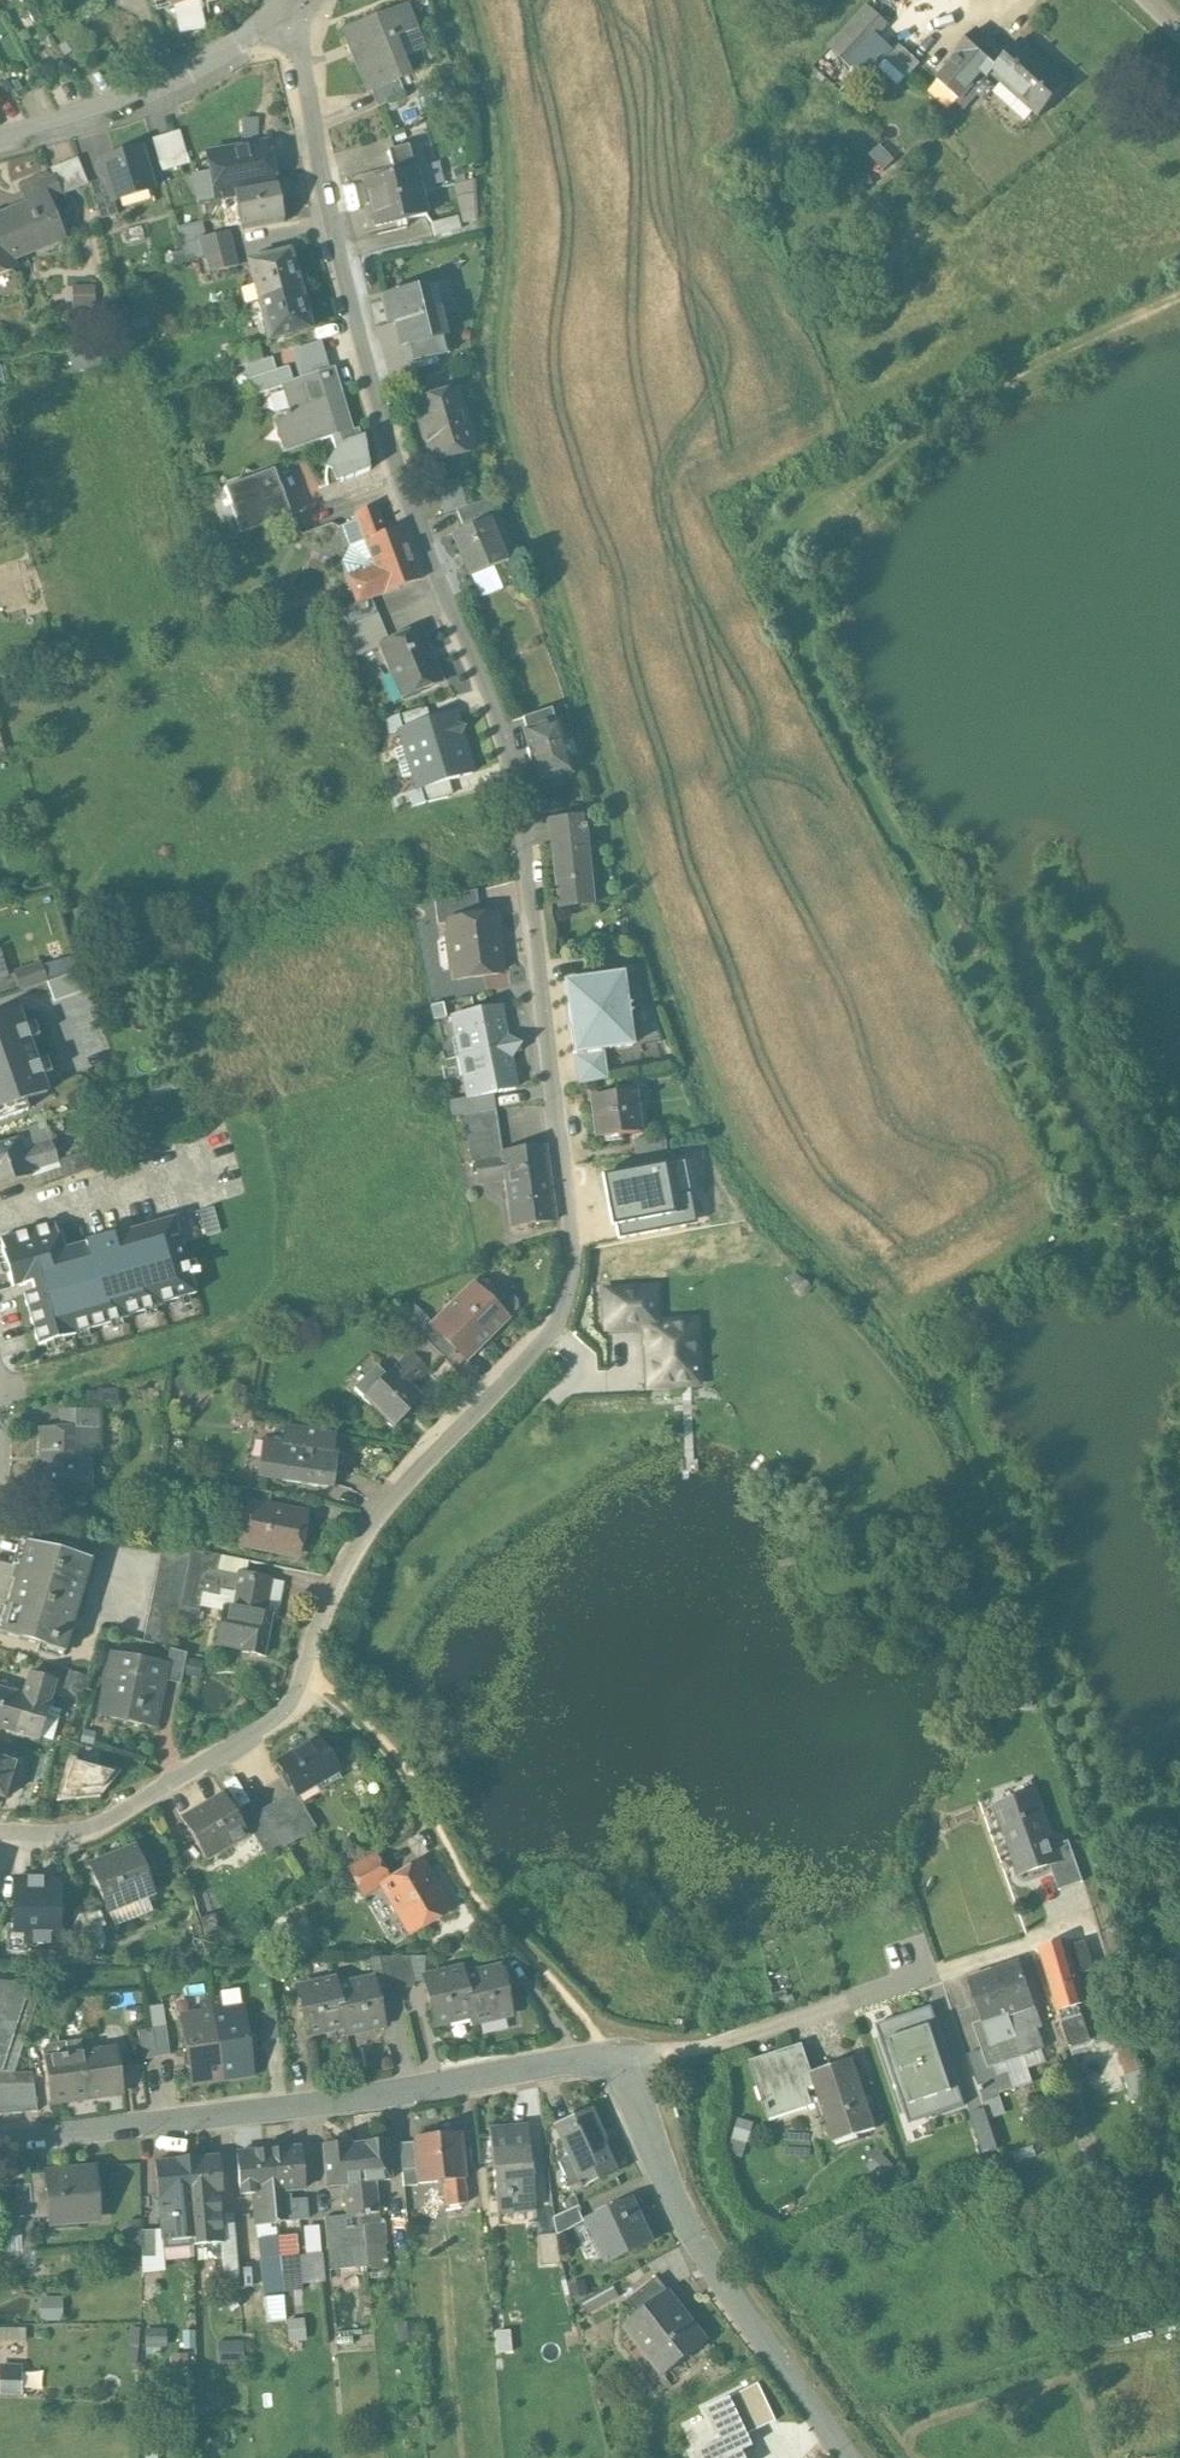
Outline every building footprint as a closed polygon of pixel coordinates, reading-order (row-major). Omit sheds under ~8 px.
[(867,7),(830,48),(829,47),(828,48),(848,66),(849,65),(848,64),(885,23),(886,25),(887,24),(867,5),(866,6),(867,7)] [(405,6),(344,30),(369,92),(371,91),(399,80),(408,77),(393,39),(415,31),(405,6)] [(975,31),(957,51),(961,54),(937,81),(959,100),(983,74),(989,79),(993,75),(991,73),(1005,58),(975,31)] [(1068,85),(1020,42),(1005,58),(991,73),(993,75),(1040,117),(1068,85)] [(920,65),(900,47),(891,57),(911,76),(920,65)] [(906,79),(884,59),(876,67),(898,88),(906,79)] [(399,80),(371,91),(378,108),(404,95),(399,80)] [(162,170),(190,162),(181,129),(152,136),(162,170)] [(266,143),(207,154),(216,201),(235,197),(234,190),(273,183),(266,143)] [(394,174),(364,182),(370,205),(421,192),(415,169),(414,169),(408,146),(388,151),(394,174)] [(139,150),(101,162),(106,178),(113,201),(114,201),(151,190),(139,150)] [(78,160),(51,171),(61,194),(87,183),(78,160)] [(53,178),(21,191),(26,205),(47,196),(47,198),(60,193),(53,178)] [(106,178),(88,183),(99,220),(118,215),(114,201),(113,201),(106,178)] [(474,178),(454,183),(464,222),(477,219),(474,178)] [(273,183),(234,190),(235,197),(241,232),(283,224),(276,183),(273,183)] [(421,192),(370,205),(376,228),(426,215),(421,192)] [(11,211),(13,218),(0,223),(0,244),(8,262),(26,255),(24,249),(62,234),(47,198),(47,196),(26,205),(11,211)] [(457,216),(431,223),(435,236),(461,229),(457,216)] [(227,233),(202,239),(206,257),(232,251),(227,233)] [(11,270),(8,262),(0,244),(0,274),(11,270)] [(232,251),(206,257),(210,273),(236,267),(232,251)] [(288,254),(248,265),(258,303),(303,290),(298,271),(293,272),(288,254)] [(96,305),(95,284),(73,284),(74,306),(96,305)] [(436,310),(429,312),(424,288),(383,298),(390,325),(396,323),(402,346),(408,344),(442,336),(436,310)] [(303,290),(258,303),(269,342),(310,331),(304,312),(308,311),(303,290)] [(442,336),(408,344),(413,363),(446,354),(442,336)] [(257,343),(228,352),(233,369),(263,361),(257,343)] [(233,369),(230,370),(234,384),(248,380),(276,371),(272,358),(263,361),(233,369)] [(276,371),(248,380),(253,394),(282,385),(282,384),(293,381),(288,367),(276,371)] [(293,381),(282,384),(282,385),(296,429),(315,423),(320,440),(351,430),(333,369),(293,381)] [(449,370),(426,378),(430,392),(453,385),(449,370)] [(455,392),(417,403),(421,419),(420,422),(425,440),(428,441),(434,462),(472,451),(461,412),(455,392)] [(355,440),(352,431),(331,437),(336,450),(331,457),(327,463),(336,467),(341,482),(350,479),(369,472),(363,438),(355,440)] [(273,471),(225,489),(242,534),(289,516),(273,471)] [(494,496),(456,510),(462,525),(500,509),(494,496)] [(401,528),(385,534),(375,507),(354,515),(374,569),(346,579),(356,604),(356,605),(371,599),(384,594),(420,581),(401,528)] [(504,560),(488,521),(490,521),(489,519),(452,534),(469,577),(507,561),(506,559),(504,560)] [(371,599),(356,605),(356,604),(341,609),(349,626),(378,614),(371,599)] [(378,614),(349,626),(356,656),(379,647),(378,645),(388,641),(378,614)] [(388,641),(378,645),(379,647),(390,675),(396,673),(404,692),(419,686),(421,692),(442,683),(420,628),(388,641)] [(551,709),(522,719),(526,733),(555,724),(551,709)] [(402,730),(401,730),(401,731),(406,747),(410,760),(463,745),(460,737),(464,729),(457,725),(454,714),(402,730)] [(398,716),(385,720),(389,734),(401,731),(401,730),(402,730),(398,716)] [(526,733),(525,733),(530,750),(526,751),(529,762),(533,762),(538,782),(569,773),(556,724),(555,724),(526,733)] [(463,745),(410,760),(414,774),(419,790),(420,790),(472,775),(463,745)] [(406,747),(394,750),(398,764),(410,760),(406,747)] [(410,760),(398,764),(402,777),(414,774),(410,760)] [(419,790),(407,793),(411,807),(424,804),(420,790),(419,790)] [(580,816),(547,820),(556,903),(593,899),(585,827),(582,827),(580,816)] [(476,891),(434,901),(437,925),(449,924),(449,922),(479,919),(476,891)] [(479,919),(449,922),(449,924),(456,980),(499,975),(492,917),(479,919)] [(41,963),(15,972),(20,989),(47,980),(41,963)] [(619,976),(566,983),(563,983),(564,986),(564,985),(567,1009),(565,1010),(565,1012),(566,1012),(568,1027),(567,1027),(568,1029),(570,1029),(573,1053),(573,1055),(576,1055),(576,1054),(577,1054),(598,1051),(629,1047),(631,1047),(631,1046),(661,1042),(636,975),(622,977),(621,975),(619,975),(619,976)] [(443,1003),(430,1006),(434,1021),(446,1018),(443,1003)] [(0,1017),(0,1120),(72,1096),(41,1004),(0,1017)] [(498,1008),(452,1017),(457,1039),(452,1040),(459,1078),(469,1076),(473,1098),(515,1090),(509,1061),(519,1046),(504,1036),(498,1008)] [(598,1051),(577,1054),(577,1058),(575,1058),(578,1084),(605,1079),(601,1055),(599,1055),(598,1051)] [(634,1093),(590,1098),(595,1139),(639,1133),(634,1093)] [(464,1098),(448,1101),(451,1117),(464,1116),(467,1115),(464,1098)] [(467,1115),(464,1116),(470,1153),(501,1148),(495,1111),(467,1115)] [(0,1145),(0,1186),(32,1175),(31,1171),(58,1162),(58,1161),(45,1122),(18,1131),(20,1139),(0,1145)] [(664,1135),(633,1141),(636,1156),(667,1150),(664,1135)] [(545,1147),(501,1153),(504,1179),(511,1228),(555,1222),(545,1147)] [(501,1148),(470,1153),(472,1162),(465,1163),(467,1184),(504,1179),(501,1153),(501,1148)] [(94,1150),(58,1161),(58,1162),(64,1179),(99,1166),(94,1150)] [(673,1164),(606,1176),(617,1240),(684,1229),(673,1164)] [(193,1211),(199,1235),(220,1230),(214,1206),(193,1211)] [(64,1250),(60,1235),(58,1235),(54,1223),(0,1239),(0,1240),(3,1251),(1,1252),(8,1275),(12,1289),(32,1283),(34,1292),(24,1295),(38,1347),(75,1336),(75,1334),(127,1319),(127,1317),(161,1307),(161,1305),(196,1295),(181,1243),(170,1246),(168,1240),(179,1237),(174,1219),(64,1250)] [(703,1384),(700,1317),(665,1319),(663,1282),(605,1285),(607,1324),(650,1322),(653,1386),(703,1384)] [(432,1326),(431,1327),(447,1344),(465,1362),(506,1321),(472,1286),(432,1326)] [(432,1326),(428,1322),(417,1333),(437,1354),(447,1344),(431,1327),(432,1326)] [(428,1372),(409,1354),(393,1369),(412,1388),(428,1372)] [(392,1369),(363,1398),(393,1428),(422,1399),(412,1388),(393,1369),(392,1369)] [(91,1410),(69,1410),(69,1428),(85,1428),(85,1429),(91,1429),(91,1410)] [(333,1434),(286,1426),(283,1446),(263,1443),(258,1475),(283,1478),(283,1481),(330,1488),(335,1453),(331,1453),(333,1434)] [(69,1428),(41,1427),(40,1470),(33,1470),(33,1491),(90,1492),(91,1449),(84,1449),(85,1429),(85,1428),(69,1428)] [(569,1436),(553,1448),(561,1457),(576,1445),(569,1436)] [(271,1493),(240,1488),(237,1503),(251,1506),(252,1505),(268,1508),(271,1493)] [(268,1508),(252,1505),(251,1506),(243,1545),(293,1555),(301,1515),(268,1508)] [(26,1542),(0,1629),(0,1634),(64,1653),(91,1560),(26,1542)] [(220,1555),(191,1550),(190,1556),(177,1621),(196,1625),(203,1592),(221,1596),(222,1592),(234,1595),(237,1577),(216,1572),(220,1555)] [(190,1556),(162,1551),(144,1642),(170,1649),(172,1650),(177,1621),(190,1556)] [(272,1581),(238,1574),(237,1577),(234,1595),(231,1609),(224,1607),(217,1645),(242,1650),(242,1652),(263,1656),(271,1616),(265,1615),(272,1581)] [(172,1650),(170,1649),(167,1664),(168,1664),(165,1681),(180,1684),(186,1653),(172,1650)] [(167,1664),(111,1652),(107,1673),(119,1676),(110,1718),(155,1728),(165,1681),(168,1664),(167,1664)] [(187,1656),(183,1672),(199,1676),(203,1660),(187,1656)] [(70,1669),(65,1685),(84,1692),(89,1676),(70,1669)] [(0,1689),(0,1729),(38,1740),(39,1738),(51,1741),(59,1710),(48,1707),(55,1681),(29,1673),(23,1696),(0,1689)] [(317,1739),(277,1763),(297,1796),(315,1785),(319,1791),(340,1778),(336,1772),(337,1771),(317,1739)] [(78,1742),(72,1758),(96,1768),(102,1752),(78,1742)] [(0,1759),(0,1799),(4,1800),(15,1764),(0,1759)] [(106,1796),(112,1772),(67,1760),(61,1785),(106,1796)] [(289,1793),(260,1811),(282,1847),(311,1829),(289,1793)] [(1054,1846),(1035,1793),(997,1806),(1020,1874),(1058,1862),(1059,1861),(1054,1846)] [(223,1795),(182,1820),(206,1861),(208,1860),(204,1855),(227,1841),(230,1846),(247,1836),(223,1795)] [(260,1811),(245,1820),(267,1856),(282,1847),(260,1811)] [(1079,1870),(1069,1841),(1054,1846),(1059,1861),(1058,1862),(1063,1876),(1079,1870)] [(136,1847),(106,1860),(109,1867),(92,1874),(107,1912),(109,1911),(115,1926),(152,1911),(146,1897),(154,1894),(136,1847)] [(375,1854),(348,1870),(364,1896),(382,1885),(382,1884),(390,1879),(375,1854)] [(390,1879),(382,1884),(382,1885),(412,1936),(451,1913),(420,1861),(390,1879)] [(50,1880),(15,1879),(14,1925),(7,1926),(7,1952),(27,1952),(27,1945),(59,1945),(59,1889),(50,1880)] [(260,1895),(246,1903),(252,1914),(266,1905),(260,1895)] [(97,1909),(74,1918),(73,1947),(101,1949),(103,1937),(97,1909)] [(1066,1941),(1040,1949),(1059,2011),(1085,2004),(1076,1974),(1095,1969),(1086,1940),(1068,1946),(1066,1941)] [(394,1957),(379,1958),(386,1990),(400,1987),(400,1990),(401,1990),(394,1957)] [(408,1957),(394,1957),(401,1990),(415,1987),(408,1957)] [(1042,2028),(1020,1962),(994,1971),(1023,2057),(1043,2050),(1036,2030),(1042,2028)] [(464,1976),(463,1976),(472,2016),(471,2017),(473,2024),(512,2015),(501,1968),(464,1976)] [(462,1969),(424,1978),(434,2025),(471,2017),(472,2016),(463,1976),(464,1976),(462,1969)] [(994,1971),(968,1980),(982,2021),(973,2024),(982,2050),(988,2069),(991,2068),(1023,2057),(994,1971)] [(337,1987),(336,1987),(345,2027),(344,2027),(345,2034),(384,2026),(374,1979),(337,1987)] [(335,1980),(297,1988),(307,2035),(344,2027),(345,2027),(336,1987),(337,1987),(335,1980)] [(0,1982),(0,2072),(2,2073),(31,1984),(0,1982)] [(72,1999),(49,1990),(37,2021),(59,2030),(72,1999)] [(221,1999),(211,2001),(212,2013),(223,2011),(221,1999)] [(211,2001),(199,2003),(201,2014),(212,2013),(211,2001)] [(948,2056),(932,2007),(877,2025),(893,2074),(948,2056)] [(223,2011),(212,2013),(222,2080),(253,2075),(243,2008),(223,2011)] [(201,2014),(181,2017),(191,2084),(222,2080),(212,2013),(201,2014)] [(1083,2015),(1062,2022),(1069,2047),(1091,2040),(1083,2015)] [(166,2027),(152,2029),(157,2058),(171,2056),(166,2027)] [(152,2029),(138,2031),(142,2061),(157,2058),(152,2029)] [(67,2042),(47,2045),(44,2050),(45,2057),(69,2054),(67,2042)] [(116,2047),(81,2052),(87,2098),(122,2093),(116,2047)] [(794,2047),(750,2062),(770,2122),(808,2110),(804,2098),(810,2096),(808,2089),(815,2087),(811,2074),(812,2073),(807,2057),(798,2060),(794,2047)] [(1132,2048),(1118,2052),(1126,2075),(1139,2071),(1132,2048)] [(982,2050),(968,2054),(976,2080),(977,2080),(993,2075),(991,2068),(988,2069),(982,2050)] [(69,2054),(45,2057),(51,2103),(87,2098),(81,2052),(69,2054)] [(965,2106),(948,2056),(893,2074),(909,2124),(965,2106)] [(812,2073),(811,2074),(815,2087),(832,2138),(856,2130),(858,2135),(876,2129),(853,2060),(812,2073)] [(993,2075),(977,2080),(983,2099),(1000,2093),(1014,2089),(1008,2070),(993,2075)] [(0,2084),(0,2115),(38,2111),(34,2084),(0,2084)] [(1000,2093),(983,2099),(990,2120),(1006,2115),(1000,2093)] [(591,2111),(555,2127),(575,2171),(565,2176),(571,2189),(570,2190),(572,2194),(619,2172),(591,2111)] [(528,2127),(489,2131),(498,2214),(535,2210),(528,2127)] [(440,2135),(414,2138),(414,2142),(418,2184),(445,2181),(464,2180),(465,2179),(461,2133),(458,2134),(454,2130),(443,2131),(440,2135)] [(387,2141),(365,2143),(365,2145),(356,2146),(360,2183),(372,2182),(391,2180),(387,2141)] [(414,2142),(400,2144),(404,2187),(418,2185),(418,2184),(414,2142)] [(346,2145),(324,2147),(328,2186),(346,2184),(360,2183),(356,2146),(346,2147),(346,2145)] [(300,2149),(269,2152),(273,2191),(284,2190),(303,2188),(300,2149)] [(269,2152),(237,2155),(241,2194),(261,2192),(273,2191),(269,2152)] [(218,2156),(187,2159),(187,2160),(191,2199),(217,2196),(217,2197),(222,2196),(218,2156)] [(187,2160),(155,2163),(162,2242),(194,2239),(193,2230),(194,2230),(191,2199),(187,2160)] [(94,2168),(46,2172),(46,2183),(49,2215),(50,2218),(98,2214),(94,2168)] [(464,2180),(445,2181),(448,2205),(467,2204),(464,2180)] [(372,2182),(360,2183),(363,2214),(378,2213),(376,2187),(372,2187),(372,2182)] [(46,2183),(30,2185),(32,2214),(32,2216),(49,2215),(46,2183)] [(360,2183),(346,2184),(347,2190),(343,2190),(345,2216),(363,2214),(360,2183)] [(0,2187),(0,2216),(0,2217),(32,2214),(30,2185),(0,2187)] [(284,2190),(273,2191),(276,2222),(291,2221),(290,2203),(289,2195),(285,2196),(284,2190)] [(273,2191),(261,2192),(262,2198),(258,2198),(260,2224),(276,2222),(273,2191)] [(217,2196),(191,2199),(194,2230),(193,2230),(194,2239),(195,2246),(221,2243),(217,2197),(217,2196)] [(632,2200),(591,2219),(611,2263),(653,2243),(632,2200)] [(305,2202),(290,2203),(291,2221),(307,2220),(305,2202)] [(578,2207),(552,2219),(555,2233),(556,2236),(586,2222),(578,2207)] [(32,2214),(0,2217),(3,2251),(35,2248),(32,2216),(32,2214)] [(156,2231),(142,2231),(142,2258),(157,2257),(156,2231)] [(555,2233),(537,2235),(541,2266),(563,2264),(556,2236),(555,2233)] [(291,2236),(278,2238),(282,2274),(296,2272),(291,2236)] [(278,2238),(264,2239),(268,2275),(282,2274),(278,2238)] [(325,2280),(323,2252),(300,2253),(302,2281),(325,2280)] [(658,2278),(629,2301),(640,2315),(669,2292),(658,2278)] [(708,2343),(669,2292),(640,2315),(626,2326),(641,2345),(646,2341),(670,2371),(664,2375),(665,2377),(708,2343)] [(303,2318),(288,2320),(290,2338),(305,2337),(303,2318)] [(147,2343),(166,2343),(166,2328),(147,2328),(147,2343)] [(22,2362),(0,2363),(0,2394),(23,2393),(22,2362)] [(708,2409),(723,2440),(696,2453),(699,2457),(747,2457),(743,2450),(754,2445),(731,2398),(708,2409)]
